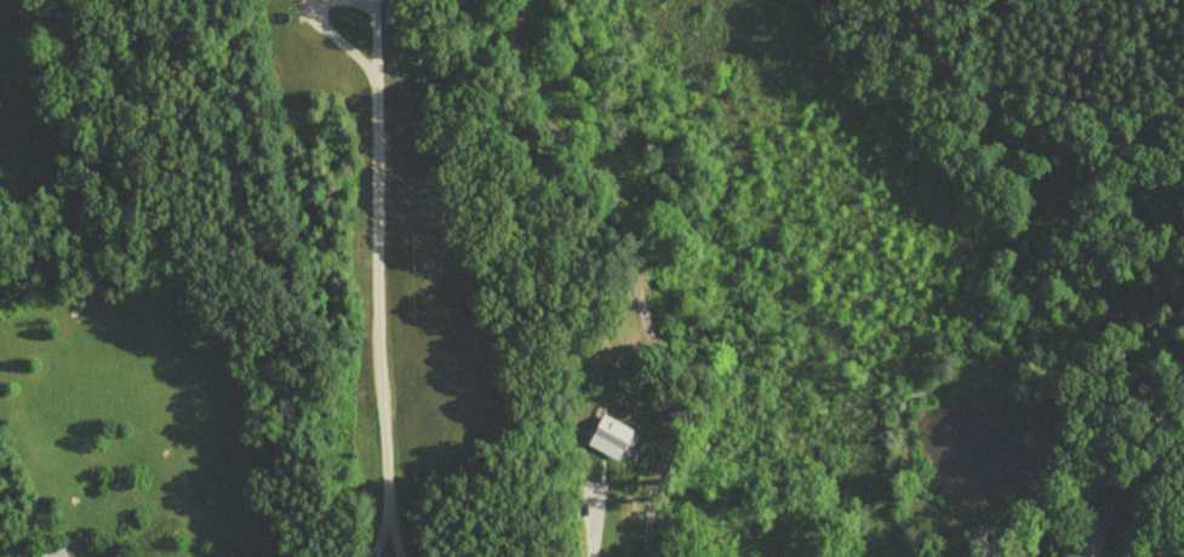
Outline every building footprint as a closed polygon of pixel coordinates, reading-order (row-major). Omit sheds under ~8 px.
[(609,466),(626,430),(593,413),(575,449),(609,466)]
